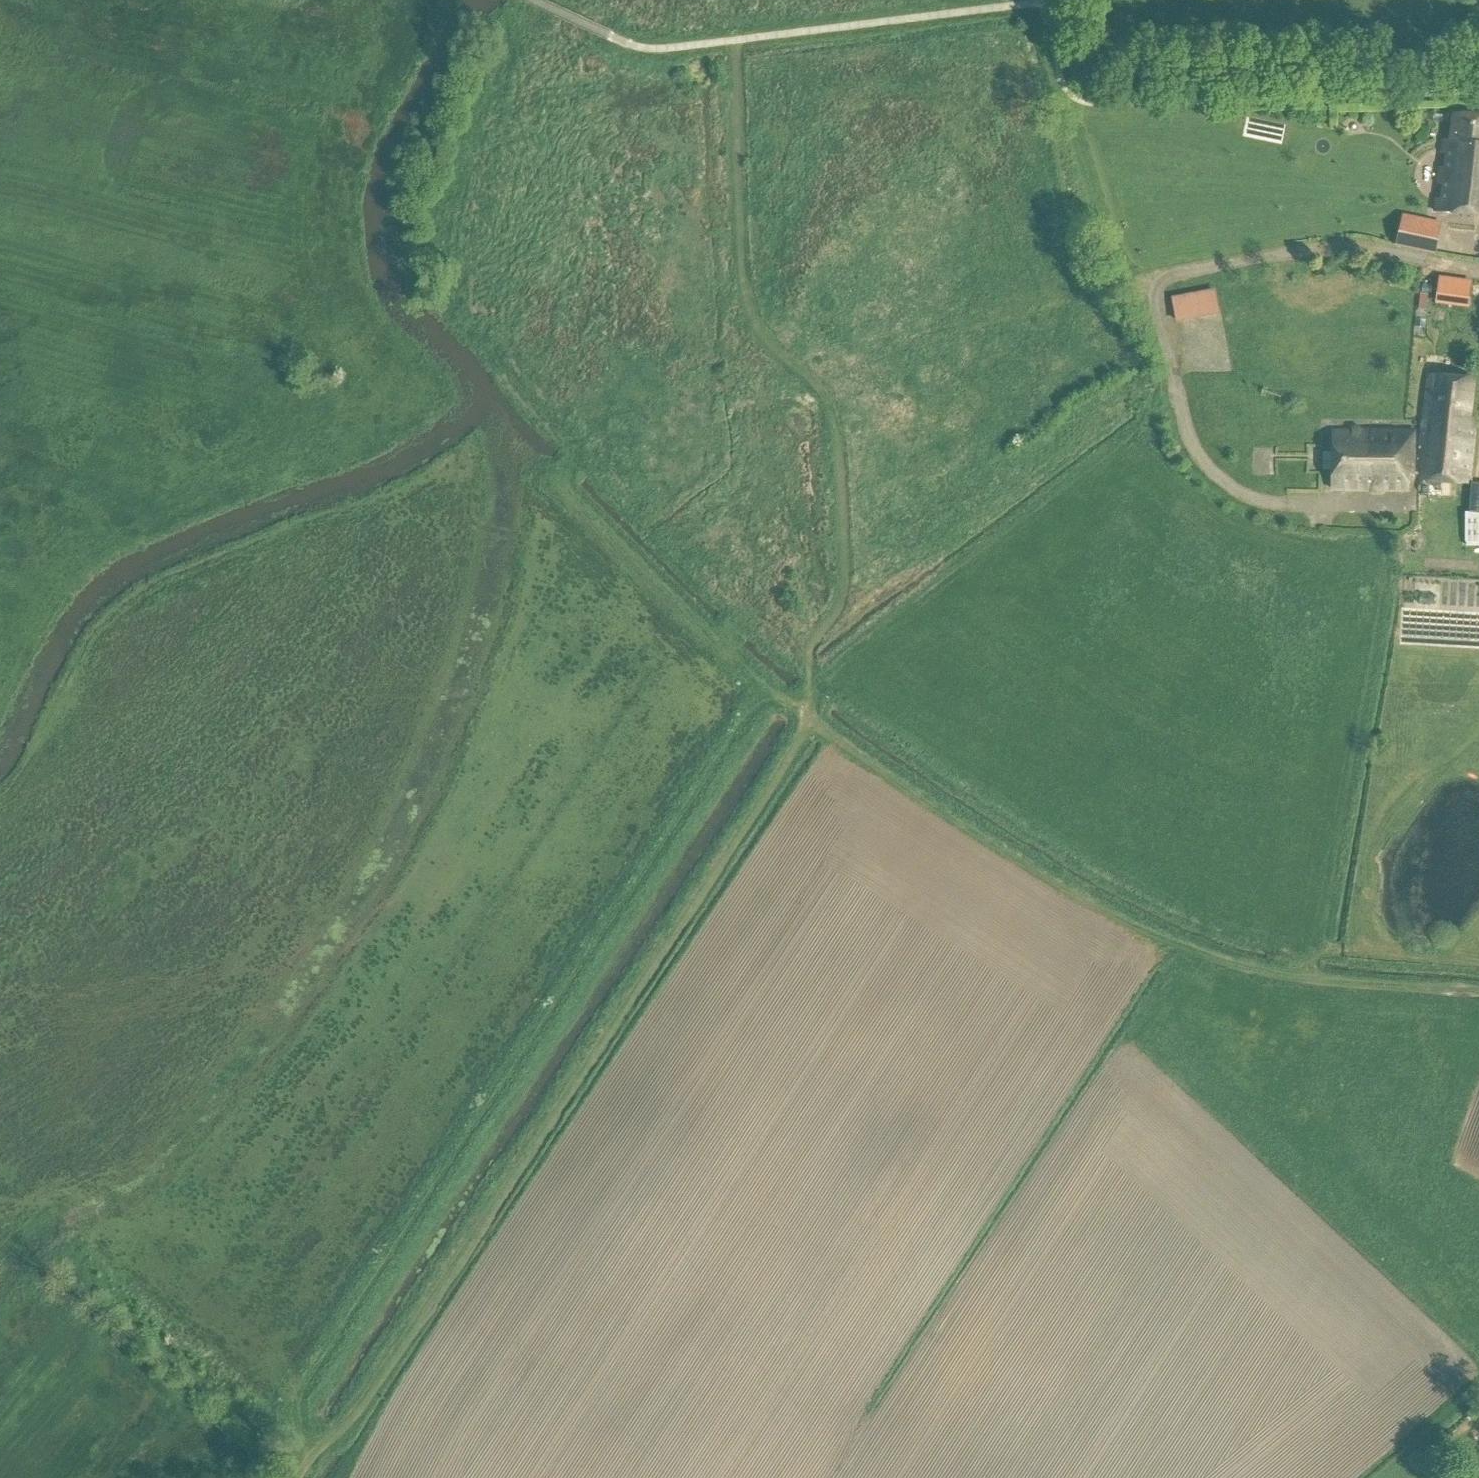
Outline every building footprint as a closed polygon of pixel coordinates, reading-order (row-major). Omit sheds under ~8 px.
[(1454,114),(1450,142),(1443,141),(1434,212),(1478,218),(1478,117),(1454,114)] [(1402,240),(1443,250),(1450,219),(1409,209),(1402,240)] [(1439,277),(1436,304),(1453,307),(1456,279),(1439,277)] [(1215,290),(1171,297),(1176,323),(1220,316),(1215,290)] [(1417,470),(1416,477),(1429,481),(1468,483),(1471,455),(1475,427),(1468,426),(1474,380),(1430,373),(1423,421),(1420,449),(1417,470)] [(1332,432),(1332,489),(1408,490),(1408,475),(1408,469),(1414,469),(1414,431),(1332,432)] [(1478,543),(1478,513),(1465,513),(1465,543),(1478,543)]
